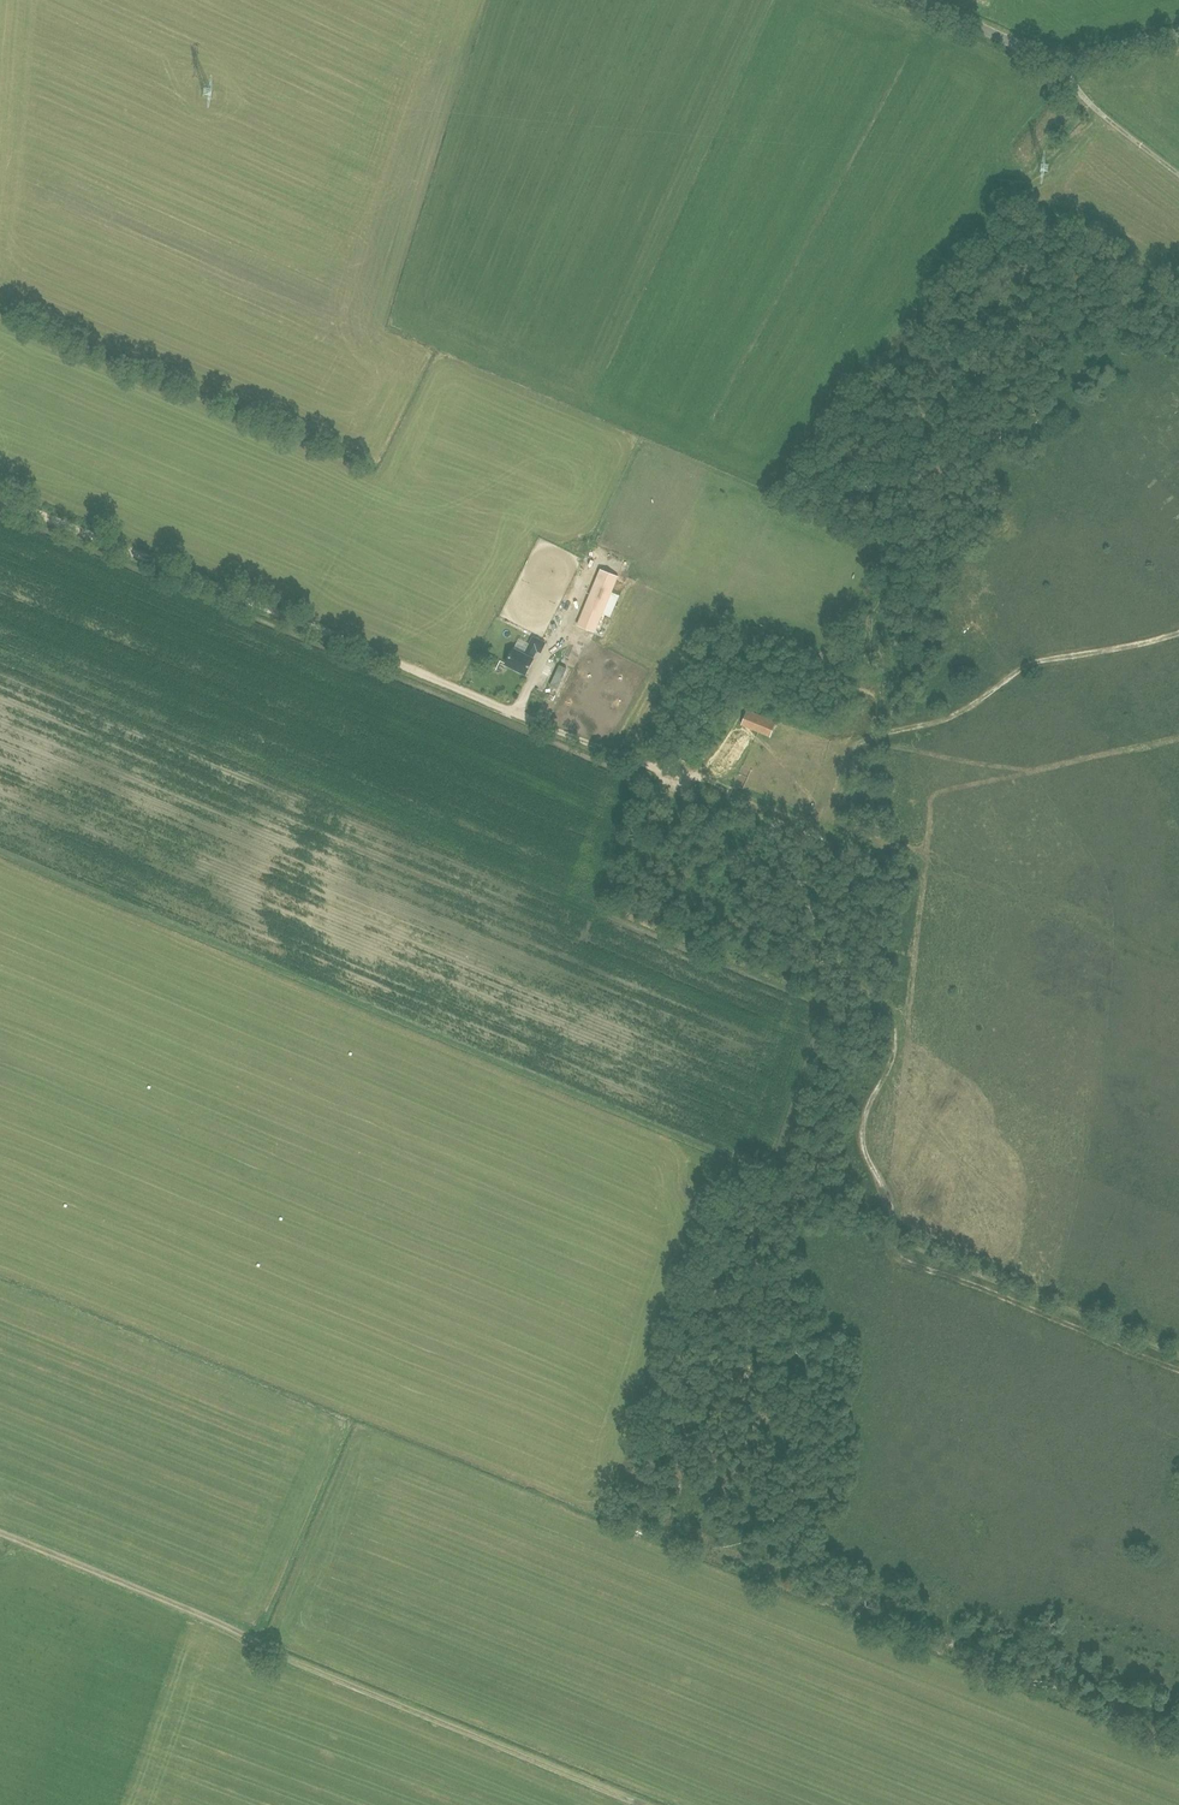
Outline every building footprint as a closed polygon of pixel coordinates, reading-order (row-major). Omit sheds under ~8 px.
[(596,632),(616,583),(619,577),(601,569),(599,576),(579,625),(596,632)] [(615,617),(624,597),(617,593),(607,614),(615,617)] [(607,619),(604,628),(609,630),(613,621),(607,619)] [(526,674),(538,650),(542,652),(547,642),(534,636),(529,646),(525,655),(514,650),(507,664),(526,674)] [(570,658),(572,669),(584,667),(582,656),(570,658)] [(743,724),(771,736),(777,722),(749,711),(743,724)]
